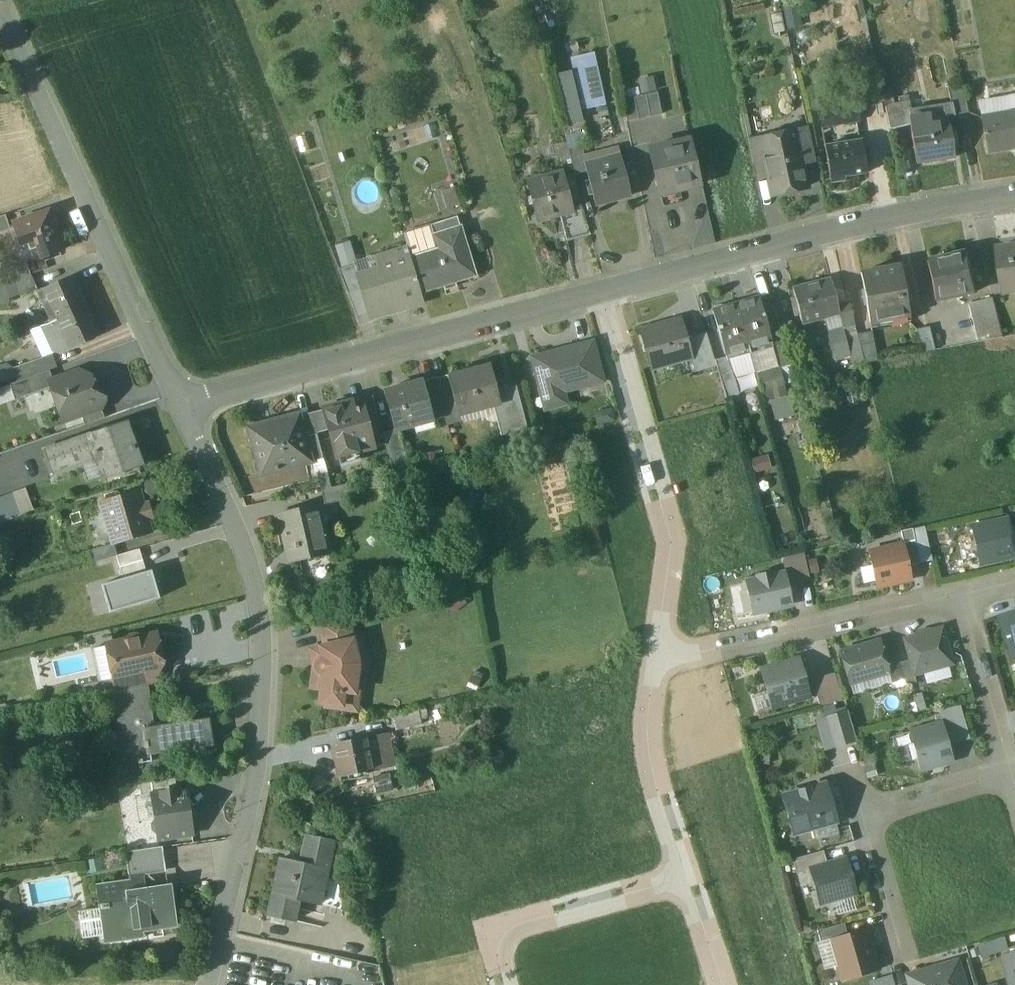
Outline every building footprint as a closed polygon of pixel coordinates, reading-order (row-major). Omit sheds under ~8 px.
[(572,55),(584,110),(607,104),(594,50),(572,55)] [(558,71),(565,124),(580,122),(573,69),(558,71)] [(962,90),(948,93),(953,116),(967,113),(962,90)] [(657,93),(621,100),(626,122),(661,115),(657,93)] [(891,96),(882,98),(884,108),(893,106),(891,96)] [(827,98),(816,100),(817,109),(829,107),(827,98)] [(829,107),(817,109),(820,127),(856,121),(853,103),(829,107)] [(893,106),(884,108),(889,130),(904,127),(899,104),(893,106)] [(981,118),(987,153),(1014,148),(1014,112),(981,118)] [(926,118),(909,121),(916,165),(953,159),(948,123),(927,126),(926,118)] [(807,127),(789,131),(790,133),(791,140),(793,140),(797,157),(799,157),(800,165),(815,162),(807,127)] [(797,157),(793,140),(791,140),(790,133),(762,139),(764,146),(763,147),(765,159),(773,195),(805,188),(800,165),(799,157),(797,157)] [(762,137),(747,140),(752,162),(765,159),(763,147),(764,146),(762,139),(762,137)] [(690,140),(649,150),(659,194),(676,190),(676,192),(691,188),(691,187),(700,184),(690,140)] [(861,141),(824,147),(830,183),(844,181),(843,178),(866,174),(861,141)] [(581,147),(568,150),(575,176),(586,173),(584,164),(585,164),(581,147)] [(621,162),(602,167),(600,160),(585,164),(584,164),(586,173),(594,206),(629,197),(621,162)] [(562,174),(527,183),(536,222),(559,216),(572,213),(570,207),(562,174)] [(582,204),(570,207),(572,213),(559,216),(565,238),(589,232),(582,204)] [(46,214),(14,225),(21,243),(28,241),(37,238),(40,247),(44,258),(60,252),(46,214)] [(0,217),(0,231),(8,228),(4,216),(0,217)] [(456,218),(429,226),(433,236),(459,228),(456,218)] [(459,228),(433,236),(437,250),(409,258),(420,293),(474,276),(459,228)] [(37,238),(28,241),(31,250),(40,247),(37,238)] [(340,265),(355,261),(349,240),(334,244),(340,265)] [(998,249),(1005,293),(1014,292),(1014,246),(998,249)] [(409,258),(406,249),(376,259),(382,277),(361,284),(359,284),(361,290),(370,319),(395,311),(394,308),(422,299),(409,258)] [(968,254),(927,262),(934,301),(976,293),(968,254)] [(355,265),(338,270),(347,294),(361,290),(359,284),(361,284),(355,265)] [(900,267),(861,274),(869,323),(909,316),(900,267)] [(29,275),(2,284),(7,300),(36,288),(29,275)] [(70,277),(37,293),(44,308),(50,306),(56,320),(84,308),(70,277)] [(830,280),(792,290),(801,324),(824,318),(839,314),(837,307),(830,280)] [(0,285),(0,304),(8,304),(7,300),(2,284),(0,285)] [(772,343),(759,299),(735,305),(748,350),(772,343)] [(993,299),(968,305),(977,342),(1003,338),(993,299)] [(848,304),(837,307),(839,314),(842,328),(854,326),(848,304)] [(748,350),(735,305),(713,312),(726,356),(748,350)] [(84,308),(56,320),(67,343),(70,349),(81,344),(82,345),(98,337),(84,308)] [(839,314),(824,318),(834,359),(849,356),(848,351),(842,328),(839,314)] [(67,343),(56,320),(47,325),(57,347),(67,343)] [(680,321),(642,331),(652,368),(690,357),(685,338),(680,321)] [(856,334),(854,326),(842,328),(848,351),(859,348),(856,334)] [(928,327),(915,330),(921,353),(934,350),(928,327)] [(705,332),(685,338),(690,357),(695,373),(715,367),(714,362),(705,332)] [(871,333),(856,334),(859,348),(863,363),(876,361),(871,333)] [(783,342),(771,346),(777,368),(789,364),(783,342)] [(592,343),(581,346),(591,385),(602,382),(592,343)] [(581,346),(532,358),(542,397),(591,385),(581,346)] [(859,348),(848,351),(849,356),(852,365),(863,363),(859,348)] [(51,356),(11,370),(15,383),(49,371),(56,368),(51,356)] [(727,358),(714,362),(715,367),(720,384),(734,380),(727,358)] [(777,368),(755,374),(760,390),(762,390),(785,384),(794,382),(789,364),(777,368)] [(489,366),(447,377),(455,406),(457,416),(480,410),(479,408),(493,405),(499,403),(496,390),(489,366)] [(15,383),(9,385),(14,401),(51,388),(49,384),(53,382),(49,371),(15,383)] [(53,382),(49,384),(51,388),(63,422),(81,415),(101,408),(104,401),(102,394),(95,391),(90,376),(81,372),(53,382)] [(447,376),(434,380),(441,407),(442,410),(455,406),(447,377),(447,376)] [(434,380),(434,378),(422,381),(430,410),(441,407),(434,380)] [(734,380),(720,384),(725,399),(738,395),(734,380)] [(422,381),(384,392),(394,431),(394,432),(399,430),(433,421),(430,410),(422,381)] [(785,384),(762,390),(765,402),(788,396),(785,384)] [(514,386),(496,390),(499,403),(493,405),(501,436),(525,430),(514,386)] [(350,404),(323,411),(335,460),(373,450),(362,410),(352,413),(350,404)] [(441,407),(430,410),(433,421),(444,418),(442,410),(441,407)] [(101,408),(81,415),(84,426),(104,419),(101,408)] [(299,415),(275,421),(276,423),(263,427),(262,424),(247,428),(260,476),(312,462),(305,437),(299,415)] [(122,425),(45,452),(51,471),(97,455),(104,476),(136,465),(132,452),(134,451),(133,447),(130,448),(122,425)] [(409,470),(399,430),(394,432),(394,431),(382,433),(393,474),(409,470)] [(323,459),(316,434),(305,437),(312,462),(323,459)] [(326,473),(316,475),(320,490),(330,488),(327,476),(326,473)] [(339,473),(327,476),(330,488),(342,485),(339,473)] [(330,488),(320,490),(324,505),(349,499),(345,484),(342,485),(330,488)] [(24,489),(12,494),(20,516),(32,512),(24,489)] [(138,492),(101,502),(113,544),(150,533),(145,518),(151,517),(148,505),(142,507),(138,492)] [(316,505),(279,514),(290,563),(327,554),(316,505)] [(1007,521),(971,528),(979,563),(1014,556),(1007,521)] [(912,529),(900,532),(903,546),(908,567),(920,565),(912,529)] [(113,544),(90,551),(93,563),(116,556),(113,544)] [(903,546),(868,554),(876,587),(910,579),(908,567),(903,546)] [(123,579),(146,573),(139,549),(116,556),(123,579)] [(803,555),(781,560),(784,574),(787,586),(809,581),(803,555)] [(110,614),(160,599),(151,571),(146,573),(123,579),(102,586),(110,614)] [(784,574),(772,577),(771,573),(756,577),(757,580),(745,583),(752,614),(791,605),(787,586),(784,574)] [(1001,619),(1014,664),(1014,615),(1001,619)] [(347,618),(319,625),(324,647),(352,640),(351,638),(347,618)] [(941,628),(903,639),(909,661),(914,676),(952,665),(941,628)] [(136,635),(130,636),(126,641),(112,644),(115,660),(112,660),(113,664),(116,664),(119,678),(119,679),(153,672),(155,672),(161,664),(156,635),(140,638),(136,635)] [(324,647),(319,648),(322,659),(320,660),(317,662),(316,666),(314,666),(311,688),(321,689),(319,703),(341,706),(343,692),(354,693),(357,664),(356,657),(364,655),(360,636),(351,638),(352,640),(324,647)] [(879,642),(840,653),(849,684),(888,673),(881,649),(879,642)] [(893,646),(881,649),(888,673),(891,684),(903,681),(893,646)] [(798,659),(760,670),(771,708),(809,697),(798,659)] [(909,661),(898,664),(905,687),(916,684),(914,676),(909,661)] [(153,672),(119,679),(119,678),(111,680),(114,693),(148,686),(156,684),(153,672)] [(841,700),(833,673),(822,677),(830,703),(841,700)] [(822,677),(811,680),(819,706),(830,703),(822,677)] [(114,693),(107,694),(109,707),(115,706),(114,702),(149,698),(148,686),(114,693)] [(149,698),(114,702),(115,706),(124,773),(159,768),(157,753),(212,746),(208,719),(153,726),(149,698)] [(939,712),(943,725),(964,719),(960,706),(939,712)] [(417,709),(392,715),(395,730),(421,725),(417,709)] [(847,711),(824,718),(833,749),(856,742),(847,711)] [(952,761),(943,725),(910,733),(913,744),(908,746),(912,760),(917,759),(920,770),(952,761)] [(365,738),(334,745),(341,777),(372,770),(365,738)] [(154,795),(176,792),(174,780),(139,786),(141,797),(154,795)] [(824,784),(783,796),(794,835),(835,823),(824,784)] [(192,836),(185,791),(176,792),(154,795),(161,841),(192,836)] [(300,864),(281,860),(268,916),(293,922),(296,909),(290,906),(292,899),(318,905),(333,842),(306,836),(300,864)] [(159,848),(127,853),(130,876),(162,871),(159,848)] [(823,851),(792,860),(796,875),(809,871),(809,870),(826,865),(823,851)] [(826,865),(809,870),(809,871),(819,905),(856,894),(846,859),(826,865)] [(132,882),(97,887),(100,908),(106,908),(110,935),(174,926),(168,887),(134,892),(132,882)] [(843,924),(817,932),(820,943),(829,941),(847,935),(843,924)] [(847,935),(829,941),(841,981),(878,971),(866,930),(847,935)] [(980,954),(1009,949),(1007,937),(978,942),(980,954)] [(1003,957),(1011,984),(1014,984),(1014,953),(1003,957)] [(906,976),(909,984),(963,984),(956,962),(906,976)]
